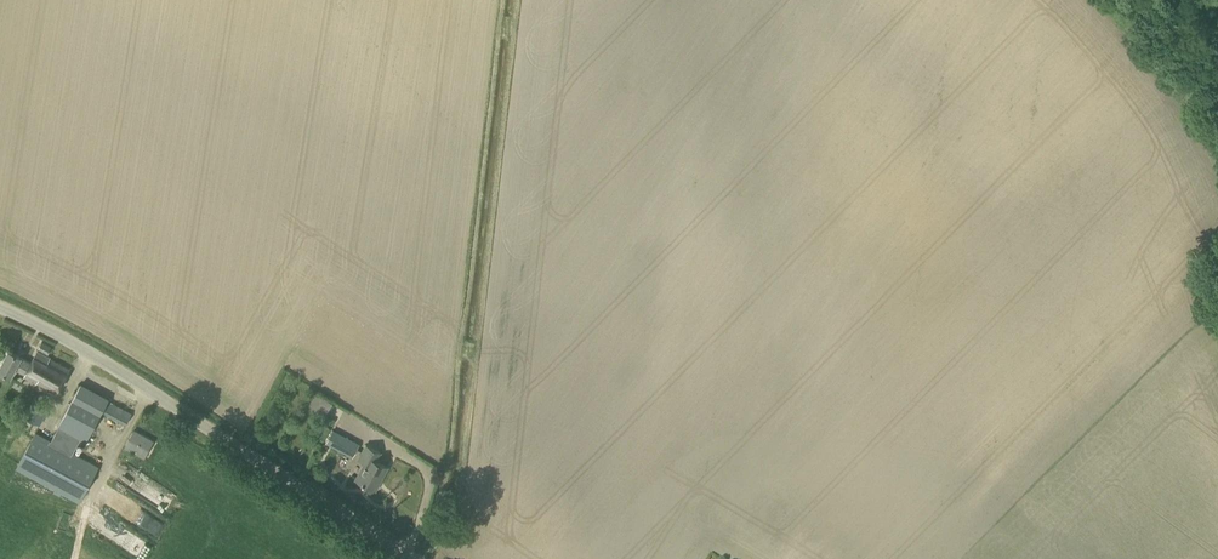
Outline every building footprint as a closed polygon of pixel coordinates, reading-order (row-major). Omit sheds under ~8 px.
[(42,342),(38,349),(47,354),(51,347),(42,342)] [(50,359),(50,357),(37,350),(31,362),(8,350),(0,366),(0,371),(11,376),(14,369),(25,374),(24,376),(56,394),(69,369),(50,359)] [(84,443),(108,400),(80,385),(56,428),(57,429),(51,441),(35,432),(16,469),(79,503),(99,467),(73,453),(80,440),(84,443)] [(326,417),(335,404),(321,395),(312,408),(326,417)] [(125,424),(131,414),(110,402),(104,413),(125,424)] [(31,403),(26,416),(38,420),(43,407),(31,403)] [(323,433),(326,427),(319,423),(316,428),(323,433)] [(144,458),(153,440),(134,430),(124,447),(144,458)] [(352,457),(359,443),(333,430),(326,444),(352,457)] [(379,481),(386,468),(376,463),(382,453),(365,444),(357,459),(365,463),(356,480),(372,489),(377,480),(379,481)] [(163,495),(170,499),(174,492),(166,488),(163,495)] [(60,510),(56,525),(68,528),(71,512),(60,510)]
